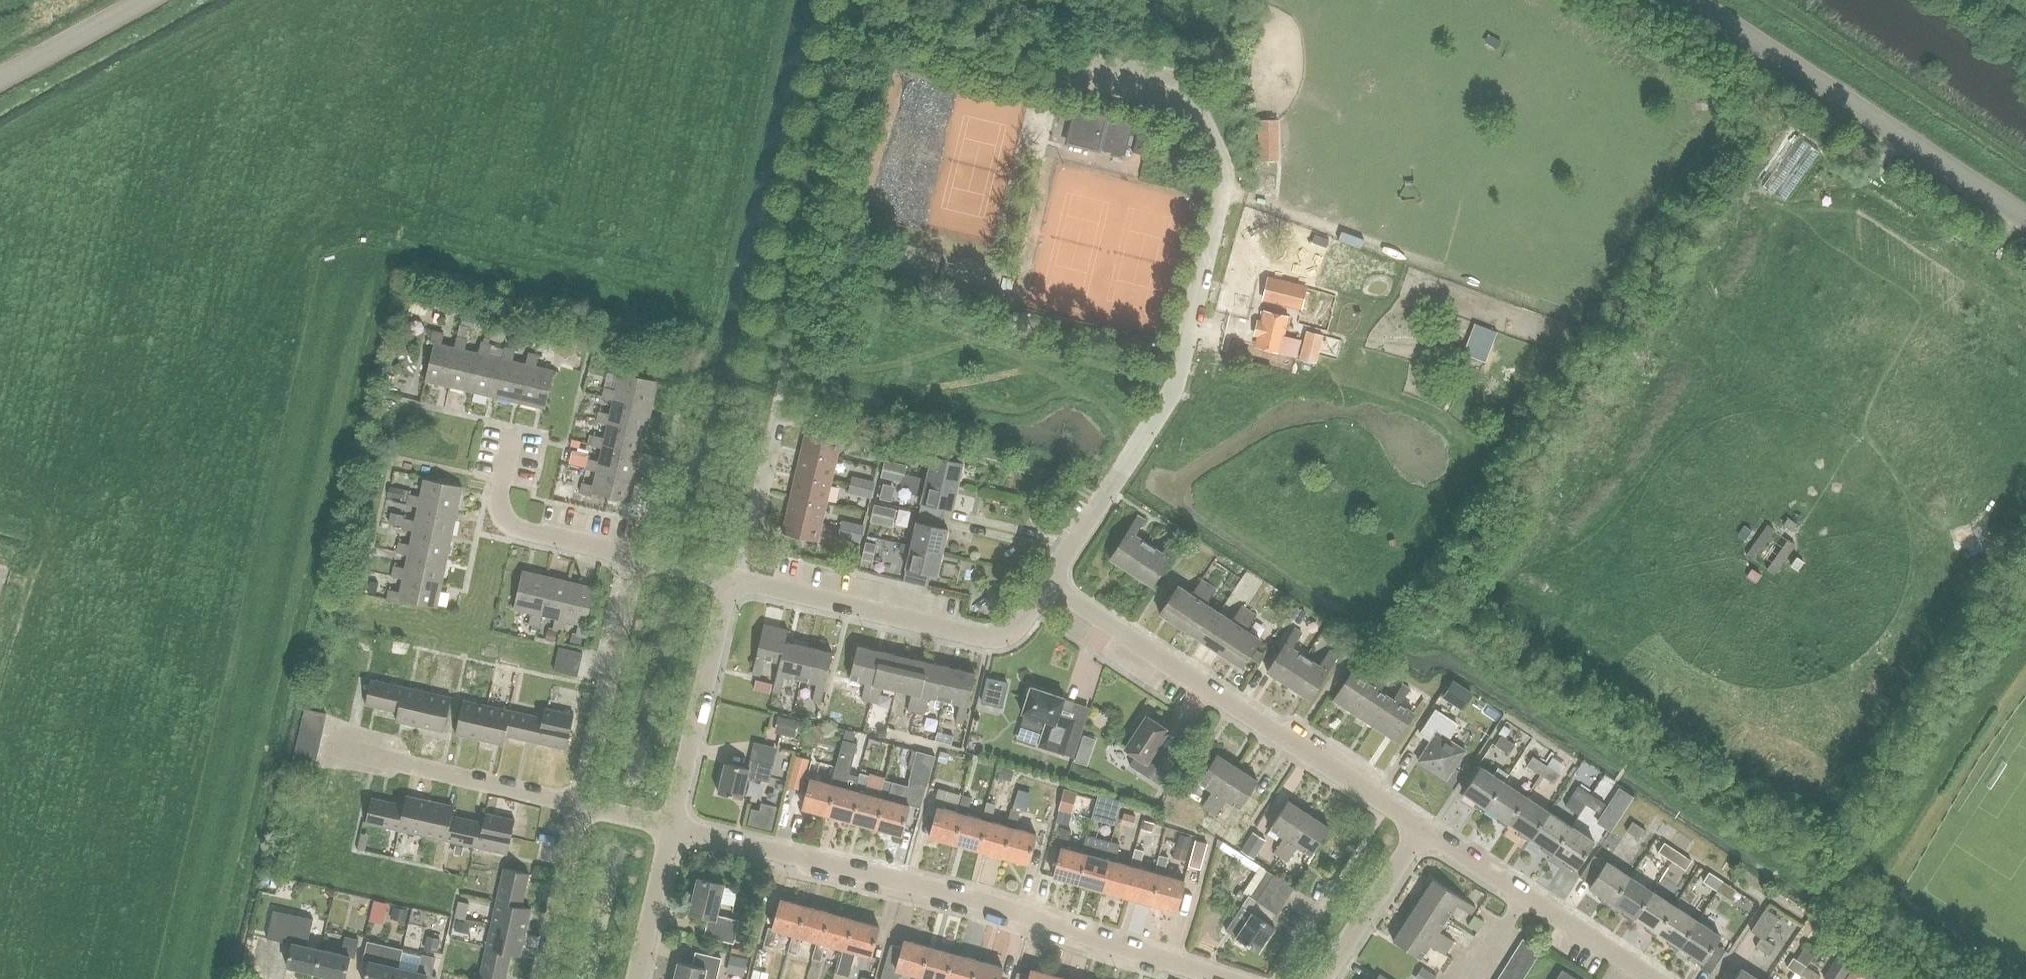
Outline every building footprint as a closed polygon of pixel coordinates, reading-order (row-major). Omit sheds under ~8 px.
[(1501,45),(1488,38),(1484,45),(1497,53),(1501,45)] [(1133,122),(1076,107),(1067,142),(1125,156),(1133,122)] [(1259,163),(1280,162),(1279,120),(1258,121),(1259,163)] [(1139,129),(1133,154),(1142,156),(1148,132),(1139,129)] [(1799,137),(1764,186),(1775,193),(1810,145),(1799,137)] [(1810,145),(1775,193),(1785,201),(1820,152),(1810,145)] [(1308,289),(1269,279),(1263,303),(1302,313),(1308,289)] [(415,290),(412,301),(435,306),(437,295),(415,290)] [(1295,356),(1300,340),(1284,336),(1289,319),(1266,313),(1263,323),(1260,322),(1256,335),(1260,336),(1257,346),(1295,356)] [(463,318),(462,325),(473,327),(474,321),(463,318)] [(1475,324),(1464,353),(1486,362),(1497,333),(1475,324)] [(482,343),(492,345),(499,347),(503,330),(487,326),(482,343)] [(434,343),(425,381),(449,386),(458,348),(455,347),(442,344),(444,334),(434,331),(431,342),(434,343)] [(1315,361),(1321,337),(1304,332),(1298,357),(1315,361)] [(458,348),(449,386),(473,392),(482,354),(479,353),(466,350),(468,339),(457,337),(455,347),(458,348)] [(511,337),(509,345),(520,347),(521,339),(511,337)] [(492,345),(482,343),(481,342),(479,353),(482,354),(473,392),(497,397),(505,359),(502,358),(490,355),(492,345)] [(570,342),(559,348),(565,360),(577,354),(570,342)] [(505,359),(497,397),(521,403),(529,365),(527,364),(513,361),(516,350),(505,348),(502,358),(505,359)] [(529,365),(521,403),(545,409),(554,371),(537,367),(540,356),(529,353),(527,364),(529,365)] [(1383,369),(1380,381),(1391,384),(1395,372),(1383,369)] [(606,387),(603,398),(614,400),(615,397),(652,405),(658,381),(621,372),(617,390),(606,387)] [(647,429),(652,405),(615,397),(614,400),(611,414),(601,411),(599,422),(609,424),(610,420),(647,429)] [(642,453),(647,429),(610,420),(609,424),(599,422),(598,422),(593,446),(603,448),(604,444),(642,453)] [(807,426),(801,449),(833,457),(838,434),(807,426)] [(573,439),(571,446),(580,448),(581,441),(573,439)] [(879,459),(883,444),(871,441),(868,457),(879,459)] [(591,458),(588,469),(599,472),(600,468),(636,476),(642,453),(604,444),(603,448),(601,461),(591,458)] [(801,449),(796,472),(828,479),(833,457),(801,449)] [(926,479),(958,487),(963,463),(932,456),(926,479)] [(892,479),(894,471),(896,464),(884,461),(880,476),(892,479)] [(903,482),(907,466),(896,464),(894,471),(892,479),(903,482)] [(584,484),(582,495),(592,497),(593,493),(630,502),(636,476),(600,468),(599,472),(595,487),(584,484)] [(796,472),(791,494),(822,502),(828,479),(796,472)] [(952,510),(958,487),(926,479),(906,474),(904,483),(912,485),(911,488),(912,490),(913,491),(914,493),(916,494),(919,496),(922,497),(919,512),(942,518),(943,513),(944,508),(952,510)] [(852,477),(848,492),(859,494),(863,480),(852,477)] [(391,487),(389,496),(409,500),(408,505),(419,507),(420,504),(457,511),(462,487),(425,479),(422,496),(411,494),(412,491),(391,487)] [(863,480),(859,494),(870,497),(874,482),(863,480)] [(791,494),(785,517),(817,524),(822,502),(791,494)] [(406,518),(404,530),(414,532),(415,528),(452,536),(457,511),(420,504),(419,507),(416,520),(406,518)] [(874,506),(870,520),(870,521),(893,526),(896,511),(874,506)] [(940,523),(942,518),(919,512),(911,546),(942,553),(948,530),(939,528),(940,523)] [(391,514),(389,524),(401,527),(404,517),(391,514)] [(1138,516),(1110,559),(1131,572),(1149,544),(1135,535),(1145,521),(1138,516)] [(785,517),(780,540),(812,547),(817,524),(785,517)] [(1788,518),(1784,525),(1793,531),(1798,524),(1788,518)] [(841,521),(837,536),(849,539),(852,524),(841,521)] [(1767,523),(1744,558),(1752,563),(1775,528),(1767,523)] [(852,524),(849,539),(860,542),(863,527),(852,524)] [(1739,535),(1746,540),(1752,530),(1745,526),(1739,535)] [(401,542),(399,553),(409,555),(410,552),(447,560),(452,536),(415,528),(414,532),(412,544),(401,542)] [(1149,544),(1131,572),(1151,585),(1179,543),(1172,539),(1162,553),(1149,544)] [(1767,573),(1775,578),(1798,544),(1790,539),(1767,573)] [(872,561),(876,545),(865,543),(861,559),(872,561)] [(942,553),(911,546),(903,544),(902,551),(909,553),(905,569),(906,569),(930,575),(937,577),(942,553)] [(396,566),(394,577),(404,579),(405,576),(442,583),(447,560),(410,552),(409,555),(407,568),(396,566)] [(1797,558),(1792,566),(1799,570),(1804,562),(1797,558)] [(930,575),(906,569),(903,580),(927,586),(930,575)] [(523,571),(514,608),(532,612),(530,623),(540,626),(543,615),(540,615),(549,577),(523,571)] [(1761,574),(1755,571),(1750,579),(1756,583),(1761,574)] [(391,590),(389,601),(399,604),(400,600),(437,608),(442,583),(405,576),(404,579),(402,592),(391,590)] [(549,577),(540,615),(543,615),(556,619),(554,629),(564,632),(566,621),(564,620),(572,582),(549,577)] [(1170,597),(1159,614),(1181,628),(1209,586),(1202,581),(1192,595),(1179,586),(1171,598),(1170,597)] [(564,620),(566,621),(579,624),(577,635),(586,637),(589,626),(586,625),(595,588),(572,582),(564,620)] [(1209,586),(1181,628),(1201,641),(1220,613),(1207,605),(1216,590),(1209,586)] [(1220,613),(1201,641),(1222,655),(1250,611),(1242,607),(1233,622),(1220,613)] [(1299,609),(1292,619),(1300,624),(1306,614),(1299,609)] [(1250,611),(1222,655),(1242,668),(1261,640),(1247,631),(1257,616),(1250,611)] [(763,624),(751,674),(760,676),(764,659),(779,662),(785,641),(787,630),(763,624)] [(1296,630),(1269,672),(1289,685),(1307,657),(1293,649),(1303,634),(1296,630)] [(548,631),(546,640),(555,642),(557,633),(548,631)] [(572,636),(571,643),(581,645),(583,638),(572,636)] [(779,662),(772,691),(780,693),(784,676),(801,680),(808,647),(785,641),(779,662)] [(856,646),(849,679),(865,683),(861,700),(870,702),(881,652),(856,646)] [(557,659),(580,664),(583,652),(559,647),(557,659)] [(808,647),(801,680),(816,684),(812,701),(820,703),(832,653),(808,647)] [(1257,650),(1252,659),(1258,662),(1263,654),(1257,650)] [(881,652),(870,702),(878,704),(882,687),(897,691),(904,658),(881,652)] [(1307,657),(1289,685),(1311,699),(1337,656),(1330,652),(1320,666),(1307,657)] [(904,658),(897,691),(911,694),(907,711),(916,713),(927,663),(904,658)] [(1346,683),(1335,701),(1354,714),(1373,686),(1360,678),(1370,663),(1362,658),(1346,683)] [(577,676),(580,664),(557,659),(554,671),(577,676)] [(927,663),(916,713),(924,715),(928,698),(944,702),(952,669),(927,663)] [(952,669),(944,702),(959,705),(955,722),(964,724),(975,675),(952,669)] [(1382,671),(1373,686),(1354,714),(1374,727),(1393,699),(1380,691),(1390,676),(1382,671)] [(988,678),(982,703),(1002,707),(1008,683),(988,678)] [(372,680),(366,705),(398,712),(403,687),(372,680)] [(755,681),(753,691),(770,695),(772,685),(755,681)] [(1453,681),(1443,697),(1463,710),(1473,694),(1453,681)] [(1393,699),(1374,727),(1395,741),(1414,713),(1400,704),(1410,689),(1402,684),(1393,699)] [(403,687),(398,712),(396,721),(420,726),(427,692),(403,687)] [(1037,747),(1062,755),(1074,720),(1058,715),(1064,698),(1029,687),(1021,714),(1045,722),(1037,747)] [(427,692),(420,726),(444,732),(451,698),(427,692)] [(463,700),(455,734),(480,739),(487,706),(463,700)] [(487,706),(480,739),(504,745),(506,735),(511,711),(487,706)] [(545,709),(543,718),(537,742),(552,746),(560,712),(545,709)] [(324,725),(326,714),(305,710),(303,720),(324,725)] [(1418,761),(1447,779),(1465,751),(1438,733),(1447,718),(1435,710),(1420,733),(1425,737),(1431,741),(1418,761)] [(511,711),(506,735),(537,742),(543,718),(511,711)] [(560,712),(552,746),(567,749),(574,715),(560,712)] [(798,721),(779,717),(775,733),(795,737),(798,721)] [(1168,732),(1147,718),(1127,750),(1147,763),(1140,773),(1151,780),(1164,760),(1154,753),(1168,732)] [(321,736),(324,725),(303,720),(300,731),(321,736)] [(804,725),(805,741),(820,740),(818,724),(804,725)] [(1503,726),(1498,734),(1501,737),(1504,739),(1505,738),(1510,730),(1503,726)] [(319,747),(321,736),(300,731),(298,742),(319,747)] [(846,731),(843,740),(852,743),(854,735),(854,734),(846,731)] [(946,734),(944,743),(952,745),(954,736),(946,734)] [(1501,737),(1495,745),(1509,754),(1515,746),(1504,739),(1501,737)] [(836,767),(831,784),(836,785),(843,788),(847,775),(855,748),(856,744),(852,743),(843,740),(836,767)] [(316,757),(319,747),(298,742),(296,753),(316,757)] [(892,787),(888,800),(906,805),(909,806),(921,809),(927,786),(928,786),(936,756),(917,751),(909,781),(910,782),(909,787),(893,783),(892,787)] [(1077,751),(1073,764),(1086,768),(1090,755),(1077,751)] [(941,752),(938,761),(946,763),(948,754),(941,752)] [(314,769),(314,768),(316,757),(296,753),(293,764),(314,769)] [(802,790),(809,759),(795,756),(788,787),(802,790)] [(1217,756),(1200,784),(1214,793),(1204,808),(1212,812),(1239,770),(1217,756)] [(1540,774),(1547,765),(1534,756),(1527,766),(1540,774)] [(724,763),(717,792),(743,799),(748,778),(769,783),(774,765),(751,759),(750,758),(747,768),(724,763)] [(836,767),(822,763),(812,761),(808,778),(810,779),(802,808),(827,815),(836,785),(831,784),(836,767)] [(1547,765),(1540,774),(1555,784),(1562,774),(1547,765)] [(998,776),(1010,780),(1013,769),(1002,766),(998,776)] [(1498,768),(1494,775),(1481,767),(1463,793),(1476,802),(1474,806),(1484,813),(1487,809),(1486,808),(1504,782),(1508,775),(1498,768)] [(1239,770),(1212,812),(1219,817),(1228,802),(1241,811),(1259,783),(1239,770)] [(864,794),(869,776),(860,774),(855,791),(860,792),(852,822),(876,829),(884,799),(880,797),(864,794)] [(876,829),(901,835),(909,806),(906,805),(888,800),(892,787),(893,783),(884,780),(880,797),(884,799),(876,829)] [(1508,823),(1526,796),(1504,782),(1486,808),(1487,809),(1499,816),(1496,821),(1506,827),(1509,823),(1508,823)] [(843,788),(836,785),(827,815),(852,822),(860,792),(855,791),(843,788)] [(1585,804),(1592,794),(1579,785),(1572,795),(1585,804)] [(1620,788),(1598,821),(1613,830),(1634,797),(1620,788)] [(963,814),(958,813),(942,809),(947,792),(939,790),(934,807),(937,808),(929,837),(954,844),(963,814)] [(1019,790),(1013,808),(1027,812),(1032,793),(1019,790)] [(1071,813),(1076,793),(1064,790),(1059,810),(1065,812),(1071,813)] [(1102,793),(1096,816),(1119,821),(1125,798),(1102,793)] [(1592,794),(1585,804),(1600,814),(1607,804),(1592,794)] [(404,805),(399,830),(422,835),(429,801),(406,796),(404,805)] [(1532,838),(1549,812),(1526,796),(1508,823),(1509,823),(1522,831),(1519,835),(1530,842),(1532,838)] [(987,821),(982,820),(967,816),(971,799),(962,797),(958,813),(963,814),(954,844),(979,851),(987,821)] [(371,798),(366,823),(399,830),(404,805),(371,798)] [(429,801),(422,835),(447,841),(452,816),(454,806),(429,801)] [(1282,859),(1310,816),(1289,802),(1271,831),(1284,840),(1275,854),(1282,859)] [(1011,828),(1007,826),(992,822),(996,806),(987,803),(982,820),(987,821),(979,851),(1003,857),(1011,828)] [(1003,857),(1028,864),(1036,835),(1015,830),(1020,812),(1011,810),(1007,826),(1011,828),(1003,857)] [(1554,852),(1571,826),(1549,812),(1532,838),(1544,846),(1542,850),(1551,856),(1554,852)] [(486,814),(484,823),(478,847),(493,851),(500,817),(486,814)] [(1124,814),(1121,825),(1133,828),(1136,817),(1124,814)] [(452,816),(447,841),(478,847),(484,823),(452,816)] [(1310,816),(1282,859),(1289,863),(1298,849),(1311,858),(1330,829),(1310,816)] [(500,817),(493,851),(508,854),(515,820),(500,817)] [(1145,822),(1143,831),(1152,834),(1154,824),(1145,822)] [(1642,841),(1648,831),(1634,822),(1627,831),(1642,841)] [(1554,852),(1567,860),(1564,865),(1574,872),(1594,841),(1571,826),(1554,852)] [(1088,855),(1083,854),(1068,849),(1073,832),(1064,830),(1059,847),(1063,848),(1055,877),(1078,884),(1088,855)] [(1176,845),(1187,849),(1191,837),(1180,834),(1176,845)] [(1112,861),(1107,860),(1093,856),(1098,839),(1088,836),(1083,854),(1088,855),(1078,884),(1103,891),(1112,861)] [(1248,840),(1241,851),(1254,859),(1261,848),(1255,844),(1248,840)] [(1207,845),(1196,842),(1190,867),(1201,870),(1207,845)] [(1136,868),(1131,867),(1117,862),(1122,846),(1112,843),(1107,860),(1112,861),(1103,891),(1127,898),(1136,868)] [(1673,861),(1679,851),(1666,843),(1660,852),(1673,861)] [(1160,875),(1156,874),(1141,869),(1146,853),(1136,850),(1131,867),(1136,868),(1127,898),(1151,904),(1160,875)] [(1679,851),(1673,861),(1687,870),(1694,861),(1679,851)] [(1613,903),(1630,876),(1608,861),(1607,863),(1595,855),(1581,876),(1592,884),(1590,888),(1603,897),(1600,901),(1610,908),(1613,904),(1614,903),(1613,903)] [(1151,904),(1176,911),(1186,881),(1165,876),(1170,859),(1161,856),(1156,874),(1160,875),(1151,904)] [(504,868),(497,901),(521,906),(529,874),(504,868)] [(1260,879),(1287,898),(1293,889),(1266,871),(1260,879)] [(1718,890),(1724,881),(1710,872),(1704,881),(1718,890)] [(1635,918),(1652,891),(1630,876),(1613,903),(1614,903),(1613,904),(1625,912),(1622,916),(1632,923),(1635,918)] [(741,920),(717,915),(724,884),(698,878),(690,913),(709,918),(705,937),(735,944),(741,920)] [(1282,906),(1287,898),(1260,879),(1255,888),(1282,906)] [(1433,880),(1419,901),(1447,919),(1456,906),(1471,916),(1476,908),(1433,880)] [(1724,881),(1718,890),(1733,900),(1739,890),(1724,881)] [(1276,915),(1282,906),(1255,888),(1250,894),(1249,896),(1270,911),(1276,915)] [(1239,890),(1234,898),(1240,903),(1246,895),(1239,890)] [(1658,932),(1675,906),(1652,891),(1635,918),(1648,926),(1645,931),(1655,938),(1659,933),(1658,932)] [(1247,922),(1236,915),(1225,931),(1258,953),(1275,928),(1263,921),(1270,911),(1249,896),(1242,906),(1253,913),(1247,922)] [(798,935),(806,906),(781,899),(773,929),(769,927),(764,945),(773,948),(777,930),(793,935),(793,934),(798,935)] [(497,901),(492,925),(526,932),(531,908),(521,906),(497,901)] [(1419,901),(1406,921),(1449,949),(1453,942),(1439,933),(1447,919),(1419,901)] [(459,902),(455,918),(466,920),(469,905),(459,902)] [(821,942),(829,913),(806,906),(798,935),(793,934),(793,935),(788,952),(812,959),(817,941),(821,942)] [(1681,947),(1698,921),(1675,906),(1658,932),(1659,933),(1671,941),(1668,946),(1678,952),(1681,948),(1681,947)] [(393,908),(391,920),(406,923),(408,911),(393,908)] [(1770,957),(1776,947),(1766,940),(1781,918),(1768,909),(1753,932),(1763,939),(1757,948),(1770,957)] [(314,919),(284,913),(275,911),(269,939),(291,944),(286,967),(316,973),(321,948),(309,945),(314,919)] [(846,949),(854,920),(829,913),(821,942),(817,941),(812,959),(821,961),(826,944),(841,948),(842,948),(846,949)] [(455,920),(452,931),(468,935),(471,924),(455,920)] [(871,956),(879,927),(854,920),(846,949),(842,948),(841,948),(836,969),(849,973),(855,952),(871,956)] [(1406,921),(1393,941),(1421,959),(1430,946),(1444,955),(1449,949),(1406,921)] [(1681,947),(1681,948),(1694,956),(1691,960),(1712,974),(1726,951),(1716,944),(1721,936),(1698,921),(1681,947)] [(486,949),(511,954),(520,956),(526,932),(492,925),(486,949)] [(341,978),(345,978),(350,957),(356,958),(360,939),(345,936),(342,952),(321,948),(316,973),(341,978)] [(427,937),(424,951),(437,954),(440,940),(427,937)] [(929,947),(905,940),(903,947),(891,944),(881,978),(899,978),(901,971),(917,975),(921,976),(929,947)] [(1516,949),(1535,961),(1540,952),(1522,940),(1516,949)] [(398,966),(401,949),(370,942),(366,959),(370,960),(366,978),(395,978),(398,966)] [(954,954),(929,947),(921,976),(917,975),(916,978),(925,978),(930,978),(947,978),(954,954)] [(479,978),(505,978),(511,954),(486,949),(479,978)] [(1529,970),(1535,961),(1516,949),(1510,958),(1529,970)] [(1788,969),(1797,974),(1793,978),(1802,978),(1809,968),(1816,957),(1806,950),(1798,962),(1795,959),(1788,969)] [(719,973),(722,958),(696,952),(693,965),(678,962),(674,978),(705,978),(707,970),(719,973)] [(395,978),(426,978),(427,975),(433,976),(437,958),(423,954),(419,971),(398,966),(395,978)] [(978,961),(954,954),(947,978),(973,978),(978,961)] [(1825,978),(1826,978),(1846,978),(1856,964),(1841,954),(1825,978)] [(748,960),(731,956),(727,973),(744,977),(748,960)] [(1523,978),(1529,970),(1510,958),(1504,967),(1523,978)] [(1003,967),(978,961),(973,978),(1000,978),(1003,967)] [(1848,978),(1866,978),(1869,974),(1857,966),(1848,978)] [(1523,978),(1504,967),(1498,976),(1504,978),(1523,978)] [(1415,978),(1435,978),(1436,977),(1423,968),(1415,978)] [(1802,978),(1804,978),(1820,978),(1822,977),(1809,968),(1802,978)] [(1057,976),(1031,969),(1029,976),(1018,973),(1016,978),(1056,978),(1057,976)] [(1562,969),(1555,978),(1576,978),(1562,969)] [(1743,969),(1736,978),(1758,978),(1743,969)]
